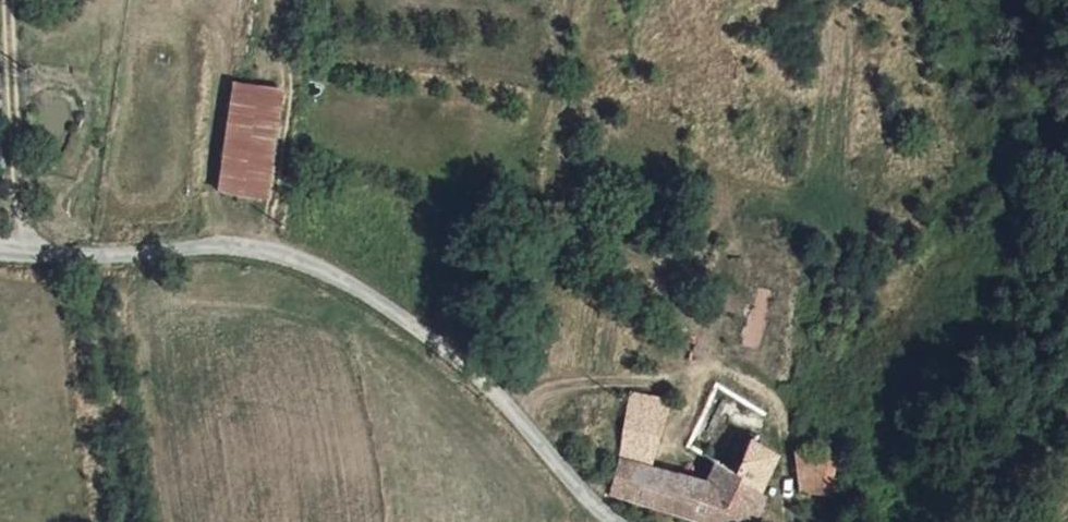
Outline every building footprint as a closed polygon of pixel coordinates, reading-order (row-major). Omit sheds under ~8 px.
[(237,82),(221,194),(274,201),(290,90),(237,82)] [(732,364),(782,372),(777,333),(733,329),(732,364)] [(615,496),(720,521),(746,521),(760,493),(748,488),(769,451),(743,440),(761,412),(717,386),(706,412),(630,397),(615,496)] [(786,448),(791,486),(837,494),(839,456),(786,448)]
